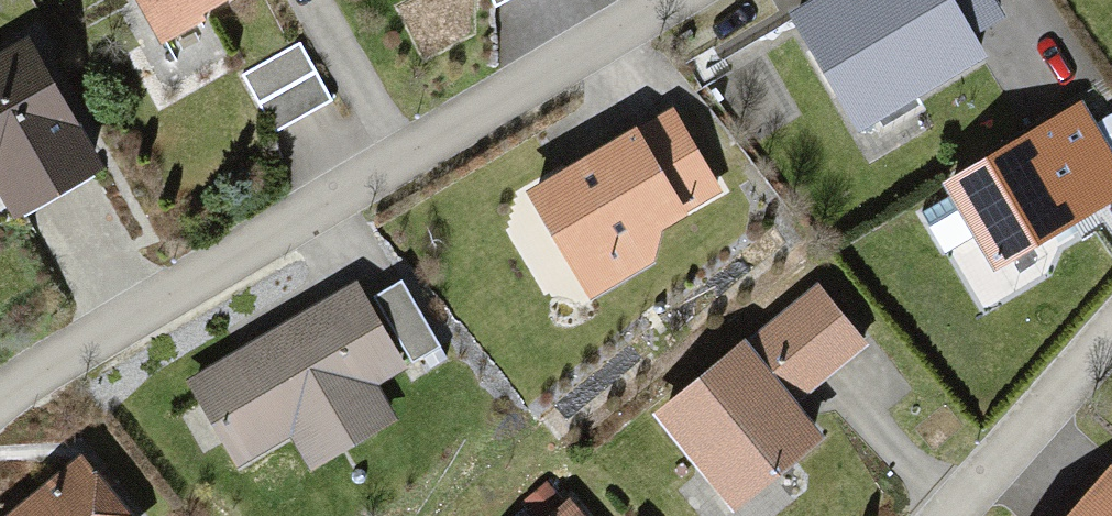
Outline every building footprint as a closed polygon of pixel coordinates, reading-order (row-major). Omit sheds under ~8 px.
[(173,43),(254,0),(150,0),(173,43)] [(958,0),(841,0),(800,26),(874,145),(1000,68),(958,0)] [(0,95),(0,192),(5,190),(21,222),(109,178),(54,68),(0,95)] [(949,193),(997,280),(1111,217),(1111,136),(1098,111),(949,193)] [(736,205),(684,116),(532,203),(584,293),(736,205)] [(412,369),(361,287),(200,385),(255,475),(304,445),(318,469),(401,419),(382,387),(412,369)] [(829,293),(763,347),(806,400),(872,346),(829,293)] [(748,358),(662,422),(727,508),(813,444),(748,358)] [(83,467),(23,515),(123,515),(83,467)] [(1079,515),(1111,515),(1111,482),(1079,515)]
